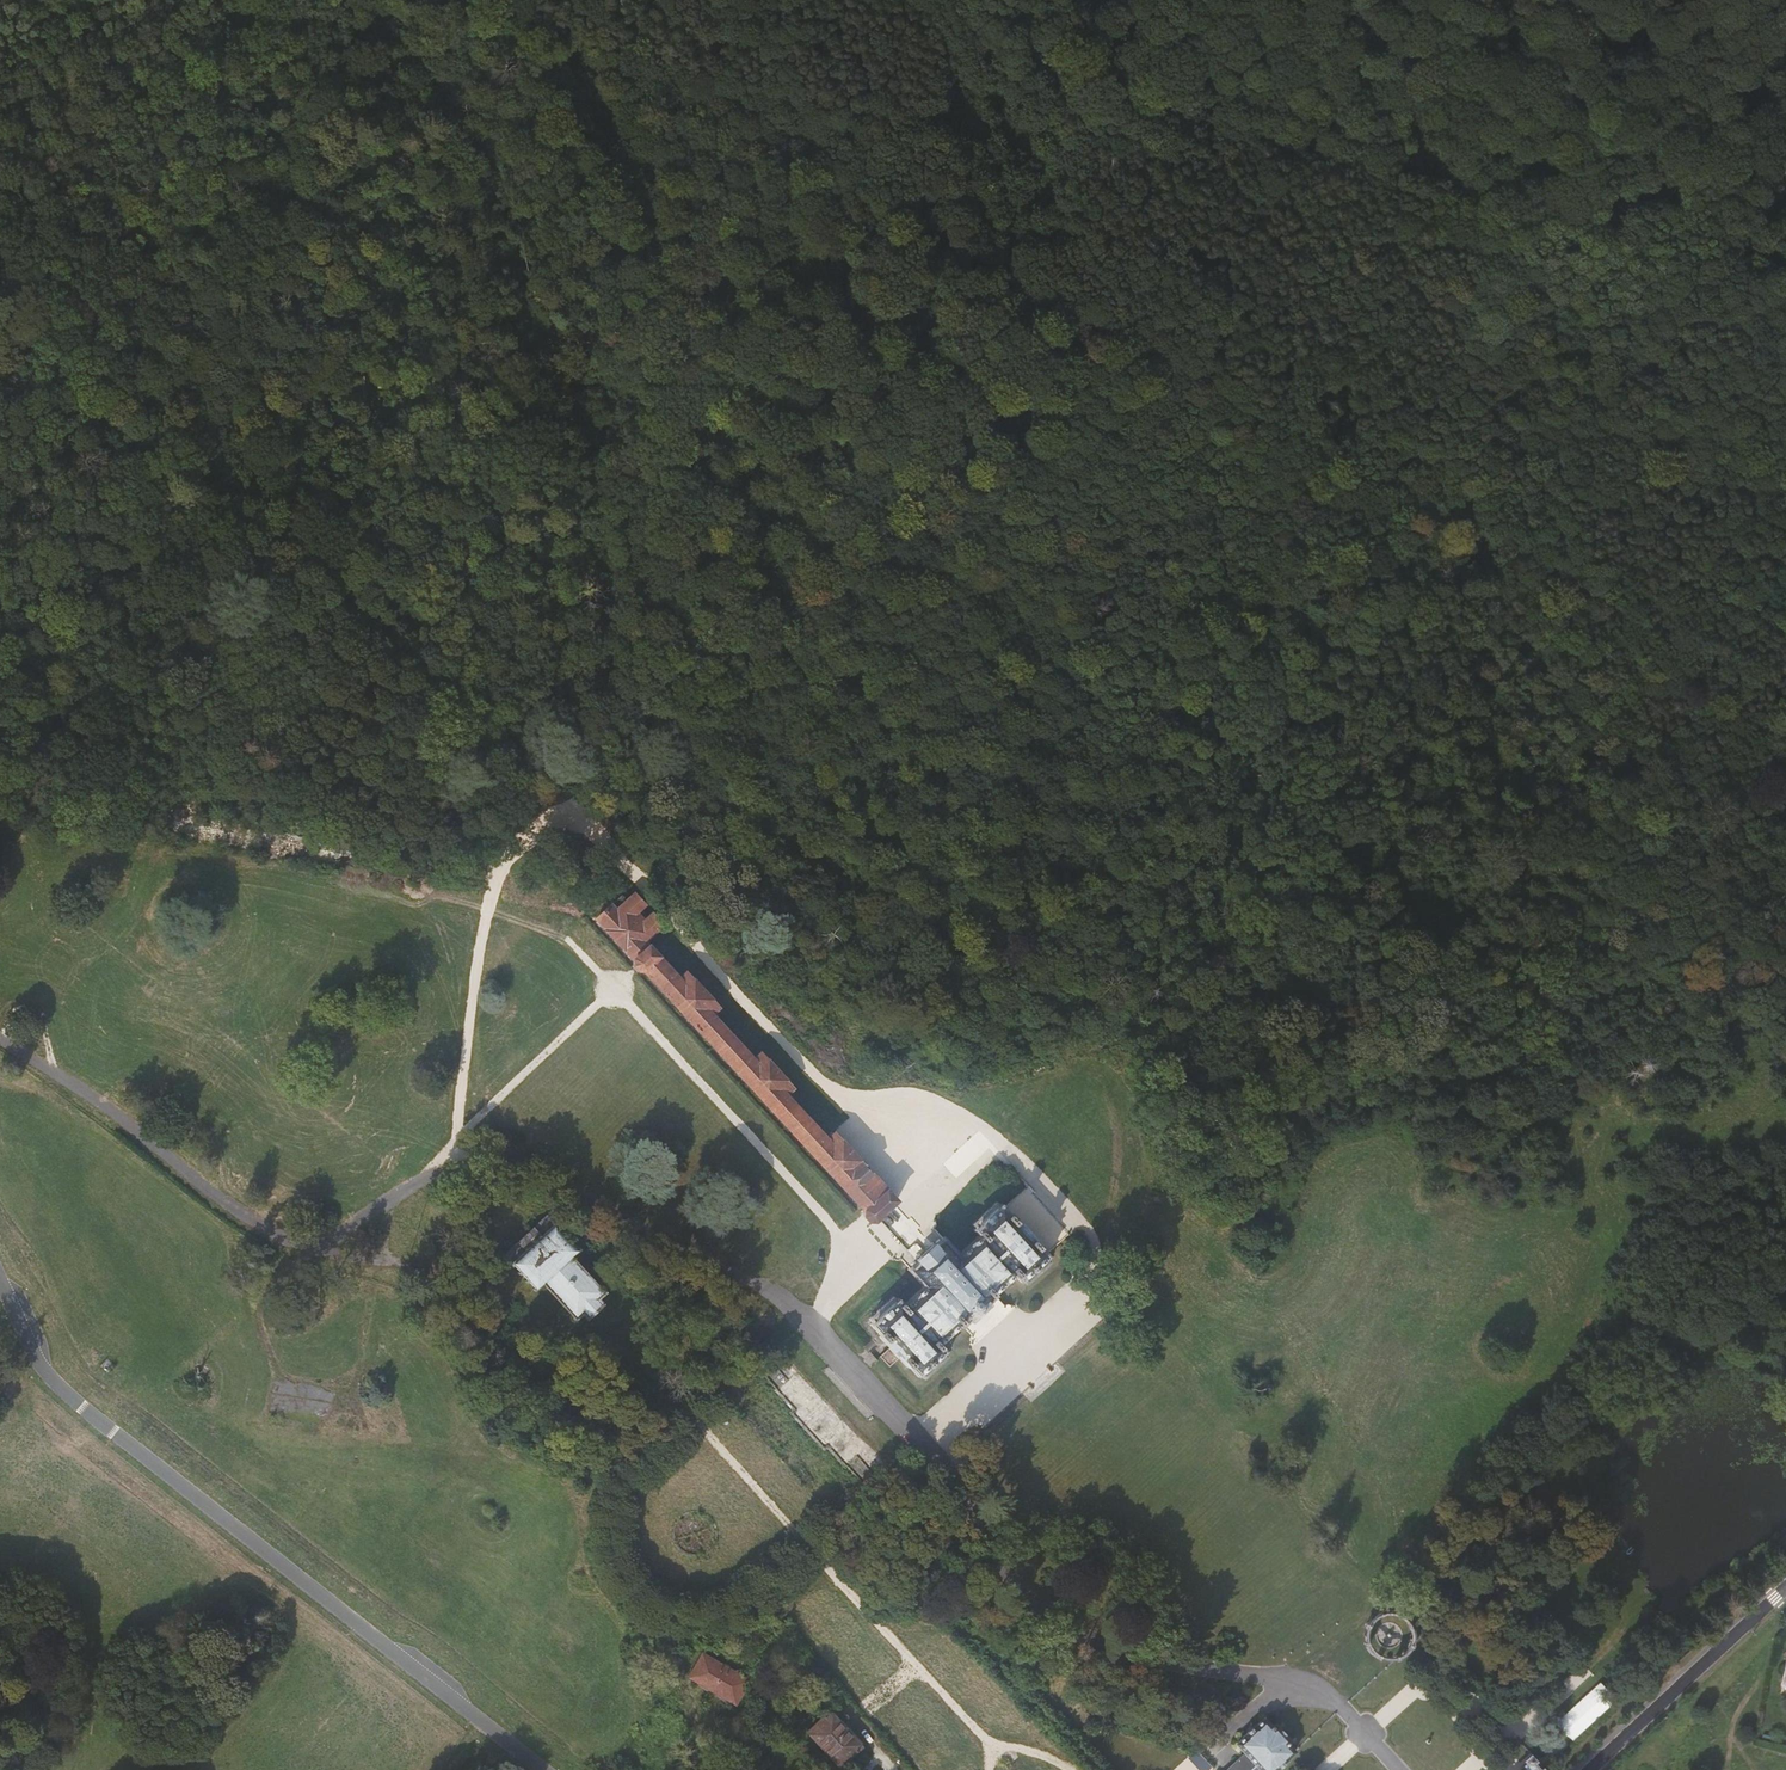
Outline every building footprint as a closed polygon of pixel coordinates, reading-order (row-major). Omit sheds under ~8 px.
[(126,350),(135,358),(144,349),(136,340),(126,350)] [(287,502),(296,493),(287,484),(278,494),(287,502)] [(428,629),(429,631),(435,626),(428,618),(418,627),(424,633),(428,629)] [(566,766),(573,759),(565,750),(558,757),(566,766)] [(836,1127),(829,1133),(788,1090),(795,1083),(761,1047),(754,1053),(713,1008),(719,1002),(684,964),(678,971),(645,935),(660,921),(633,890),(627,895),(618,884),(608,895),(601,894),(602,885),(572,879),(570,890),(308,837),(309,831),(174,804),(169,826),(590,912),(630,955),(627,958),(637,969),(640,965),(861,1206),(858,1209),(868,1220),(872,1217),(912,1259),(909,1262),(912,1267),(906,1272),(918,1285),(900,1300),(896,1295),(891,1300),(887,1295),(863,1316),(868,1322),(862,1327),(870,1336),(866,1339),(897,1372),(901,1369),(910,1378),(916,1373),(920,1377),(942,1358),(939,1354),(945,1349),(941,1344),(965,1323),(969,1328),(976,1321),(973,1318),(983,1307),(987,1311),(997,1302),(993,1297),(1015,1277),(1018,1279),(1023,1274),(1027,1278),(1048,1257),(1045,1254),(1049,1251),(1041,1243),(1044,1240),(1013,1207),(1011,1209),(1004,1200),(1000,1203),(991,1195),(973,1213),(978,1217),(972,1222),(977,1228),(957,1244),(948,1233),(941,1238),(939,1236),(930,1242),(918,1229),(925,1222),(915,1211),(908,1217),(893,1200),(898,1195),(836,1127)] [(621,834),(628,827),(620,818),(613,825),(621,834)] [(601,1291),(598,1288),(605,1281),(601,1276),(620,1258),(612,1250),(592,1268),(569,1245),(575,1238),(576,1231),(573,1229),(570,1231),(567,1228),(569,1226),(565,1221),(562,1224),(560,1221),(561,1219),(557,1214),(554,1216),(550,1211),(552,1210),(548,1204),(545,1206),(540,1201),(497,1242),(502,1248),(500,1250),(504,1254),(506,1252),(511,1257),(509,1259),(513,1264),(516,1262),(521,1271),(524,1269),(528,1278),(539,1275),(573,1310),(581,1303),(585,1307),(601,1291)] [(942,1568),(950,1563),(942,1552),(935,1558),(942,1568)] [(1388,1652),(1395,1652),(1404,1650),(1411,1644),(1419,1633),(1419,1627),(1419,1614),(1414,1606),(1406,1599),(1398,1596),(1389,1595),(1378,1598),(1367,1609),(1363,1618),(1364,1632),(1370,1642),(1379,1649),(1388,1652)] [(686,1668),(734,1693),(747,1670),(700,1644),(686,1668)] [(835,1758),(859,1738),(825,1699),(802,1720),(835,1758)] [(1295,1746),(1291,1739),(1294,1736),(1276,1717),(1273,1719),(1263,1708),(1236,1733),(1246,1744),(1216,1769),(1262,1769),(1265,1767),(1269,1769),(1295,1746)] [(1549,1769),(1531,1750),(1524,1756),(1527,1760),(1515,1769),(1548,1769),(1549,1769)]
